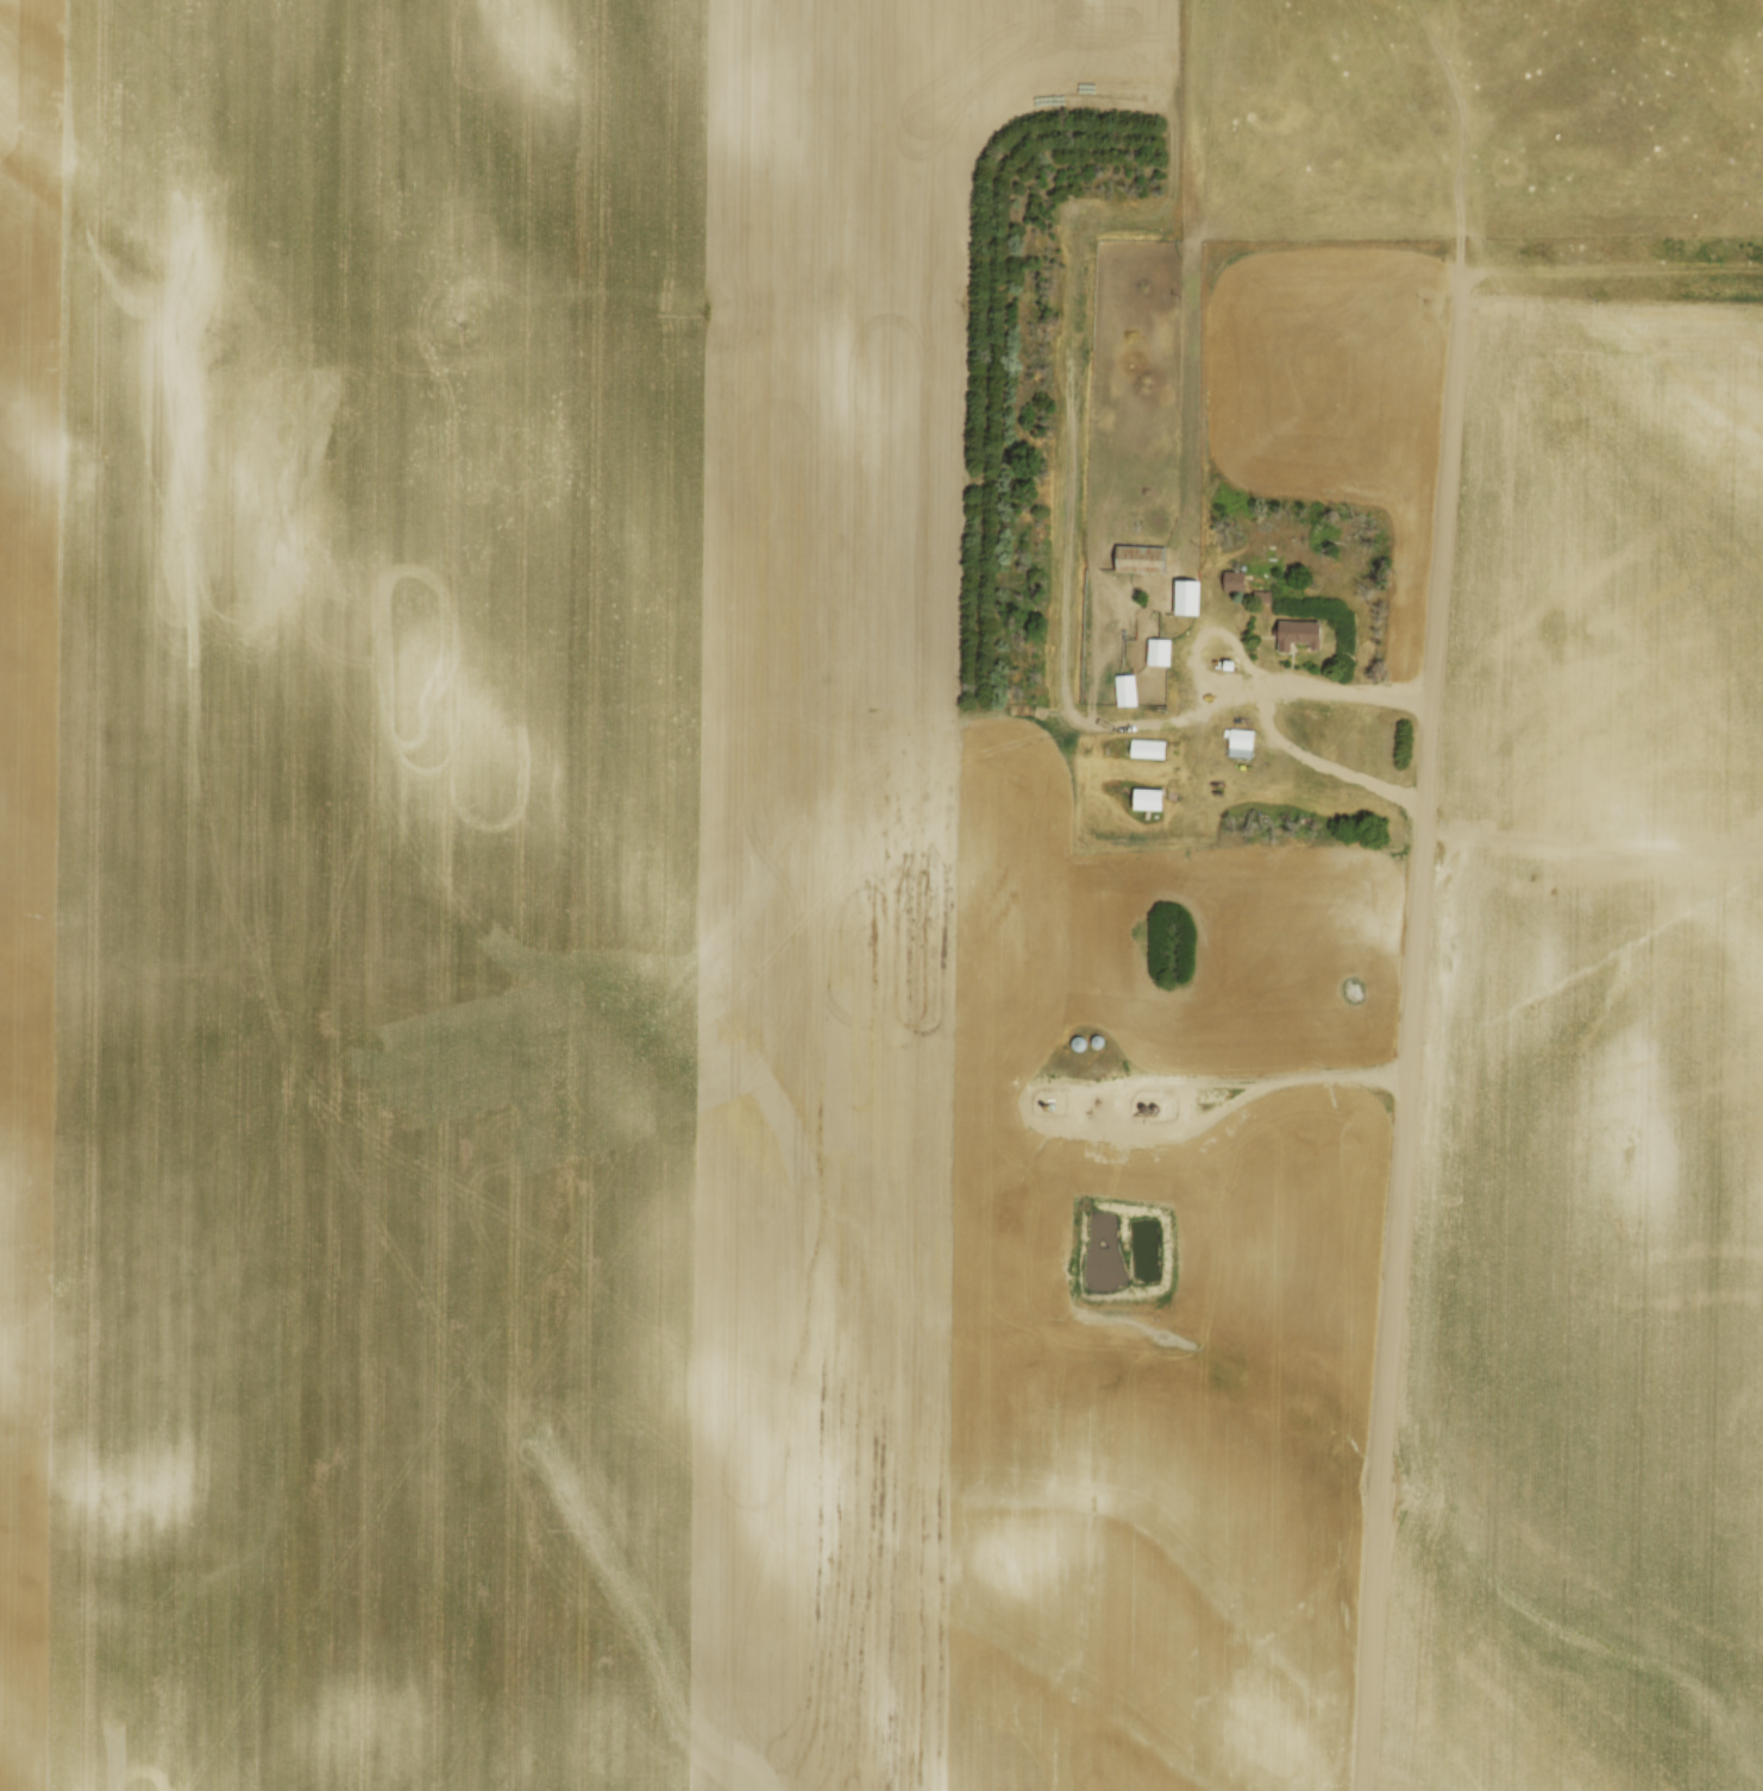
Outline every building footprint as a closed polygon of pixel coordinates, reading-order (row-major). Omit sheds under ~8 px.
[(1119,542),(1166,545),(1165,570),(1118,567),(1119,542)] [(1225,567),(1246,568),(1246,586),(1224,585),(1225,567)] [(1175,577),(1198,577),(1198,610),(1175,610),(1175,577)] [(1320,618),(1319,646),(1309,646),(1309,640),(1292,640),(1292,643),(1282,643),(1282,637),(1279,637),(1279,618),(1320,618)] [(1149,635),(1172,636),(1171,662),(1148,661),(1149,635)] [(1116,672),(1134,670),(1137,700),(1121,703),(1116,672)] [(1232,725),(1255,728),(1253,753),(1230,750),(1232,725)] [(1133,736),(1166,737),(1165,756),(1131,755),(1133,736)] [(1135,786),(1166,787),(1165,806),(1134,805),(1135,786)]
